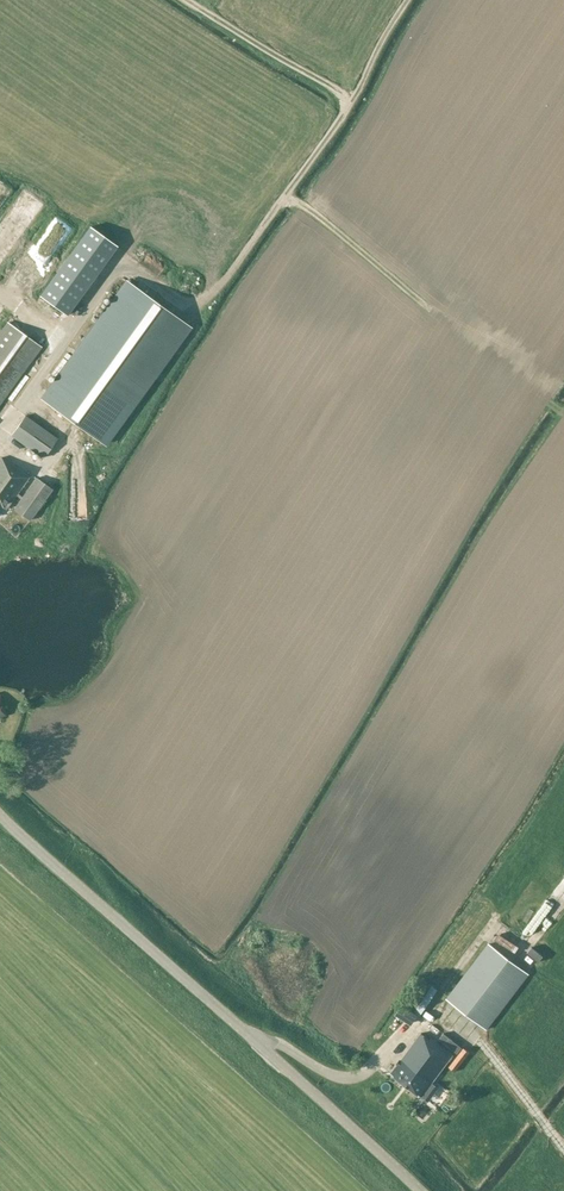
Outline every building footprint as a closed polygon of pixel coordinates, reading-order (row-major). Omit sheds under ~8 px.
[(89,225),(38,295),(66,315),(117,245),(89,225)] [(167,284),(177,289),(182,278),(173,273),(167,284)] [(126,279),(40,399),(87,433),(106,447),(192,327),(148,295),(126,279)] [(41,347),(8,323),(0,334),(0,404),(41,347)] [(57,439),(53,436),(25,415),(10,435),(43,459),(57,439)] [(14,499),(19,502),(14,510),(29,521),(53,490),(36,479),(23,497),(18,494),(30,478),(2,457),(0,461),(0,507),(1,506),(6,510),(14,499)] [(527,930),(544,937),(561,899),(543,891),(527,930)] [(528,975),(489,944),(447,999),(486,1030),(528,975)] [(421,1019),(433,985),(421,980),(408,1014),(421,1019)] [(463,1039),(468,1046),(479,1039),(474,1032),(463,1039)] [(421,1034),(390,1075),(421,1098),(453,1055),(431,1039),(429,1041),(421,1034)] [(464,1049),(449,1068),(456,1072),(470,1053),(464,1049)]
